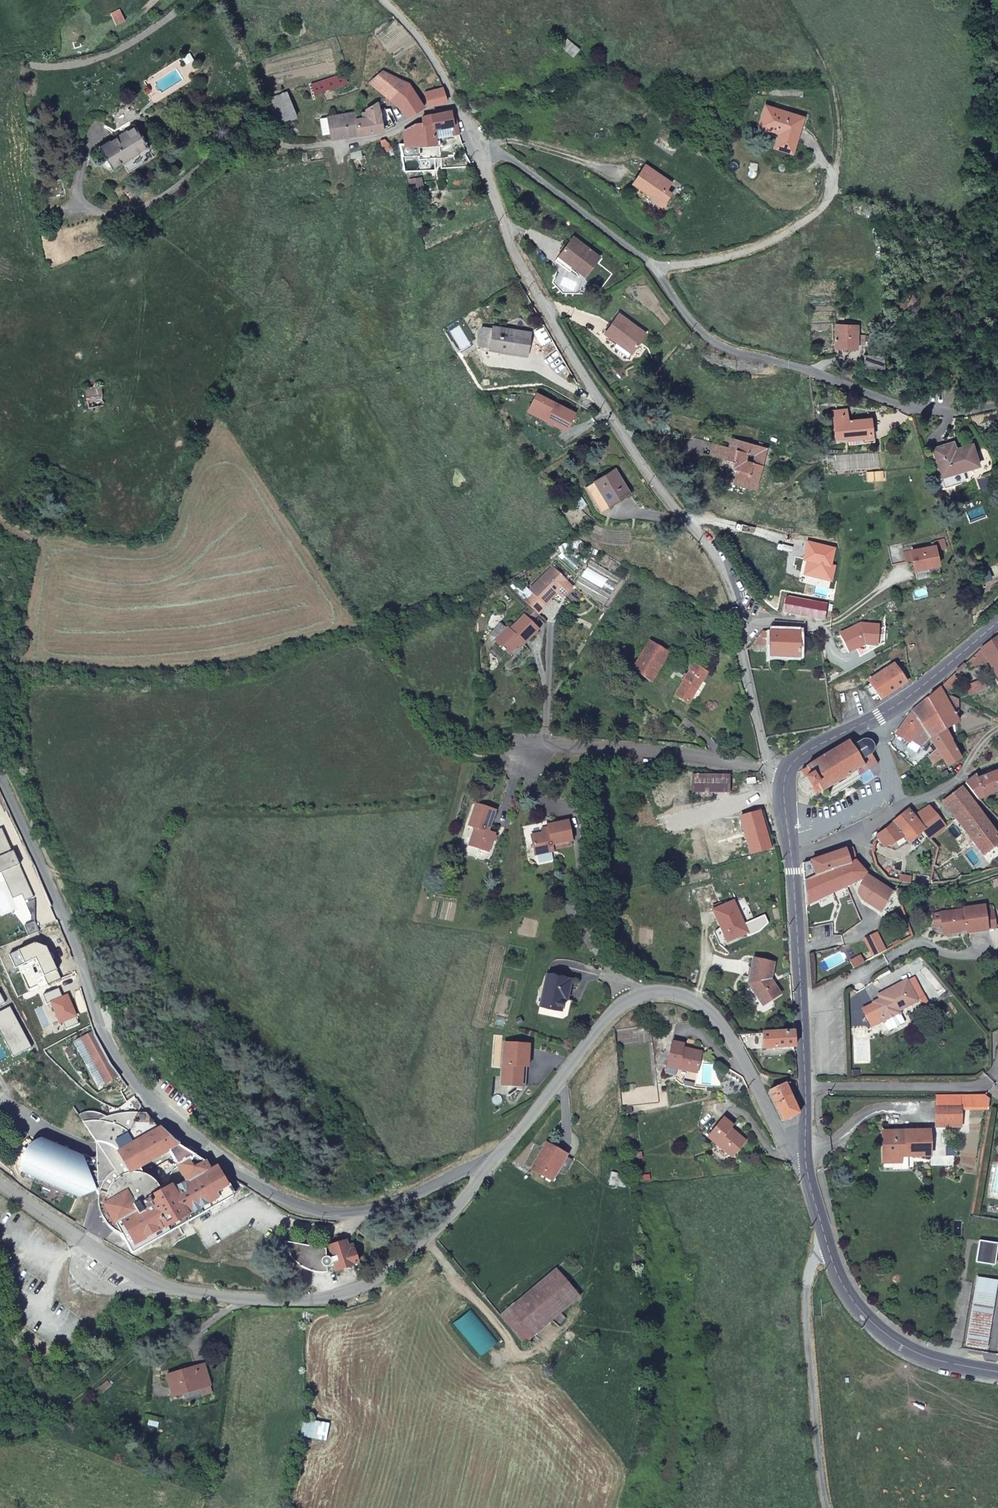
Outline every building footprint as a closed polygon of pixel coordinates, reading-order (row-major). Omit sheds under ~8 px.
[(120,10),(111,14),(117,26),(125,21),(120,10)] [(560,47),(573,57),(579,50),(566,39),(560,47)] [(367,77),(372,83),(383,72),(378,67),(367,77)] [(364,118),(358,119),(361,137),(383,133),(385,120),(402,111),(408,119),(426,109),(412,85),(384,71),(383,72),(372,83),(371,84),(382,94),(385,98),(379,102),(376,98),(370,103),(372,107),(368,112),(363,113),(364,118)] [(302,89),(306,100),(351,85),(347,74),(302,89)] [(448,101),(443,86),(426,94),(431,106),(448,101)] [(281,126),(299,117),(288,93),(269,100),(281,126)] [(802,117),(765,104),(758,127),(776,134),(773,147),(790,152),(802,117)] [(421,117),(422,124),(433,121),(435,130),(455,126),(453,117),(452,111),(421,117)] [(358,119),(356,113),(329,118),(332,142),(361,137),(358,119)] [(422,124),(415,126),(419,143),(419,146),(422,146),(438,144),(435,130),(433,121),(422,124)] [(138,127),(119,138),(101,149),(115,169),(150,148),(138,127)] [(387,140),(376,146),(378,152),(384,152),(385,160),(394,158),(393,150),(387,140)] [(400,145),(403,159),(417,157),(418,161),(431,160),(431,152),(424,153),(422,146),(419,146),(419,143),(407,145),(400,145)] [(671,185),(647,165),(633,182),(648,195),(649,193),(652,195),(652,201),(660,208),(670,195),(666,191),(671,185)] [(574,270),(583,277),(599,256),(573,236),(554,260),(571,273),(574,270)] [(602,332),(617,343),(622,336),(636,346),(646,333),(619,313),(602,332)] [(855,326),(834,325),(834,349),(855,350),(855,346),(863,347),(863,337),(855,336),(855,326)] [(489,349),(526,357),(530,333),(492,327),(489,349)] [(622,336),(617,343),(630,353),(636,346),(622,336)] [(882,371),(882,357),(862,356),(862,370),(882,371)] [(97,396),(102,395),(100,388),(92,390),(94,397),(97,396)] [(545,420),(565,429),(574,412),(535,393),(527,408),(546,417),(545,420)] [(91,409),(106,406),(104,398),(97,400),(97,396),(94,397),(88,398),(91,409)] [(546,417),(527,408),(526,410),(545,420),(546,417)] [(833,421),(841,421),(840,409),(832,409),(833,421)] [(870,419),(841,421),(833,421),(834,440),(871,438),(870,419)] [(711,442),(708,455),(733,461),(730,469),(735,471),(732,482),(754,489),(766,446),(737,439),(734,447),(711,442)] [(939,477),(980,465),(973,443),(955,449),(953,442),(930,448),(939,477)] [(612,503),(630,493),(615,469),(586,485),(604,514),(614,508),(612,503)] [(832,547),(806,541),(803,558),(806,559),(803,572),(830,579),(833,564),(829,563),(832,547)] [(908,550),(912,567),(935,562),(931,541),(900,548),(901,552),(908,550)] [(544,602),(566,579),(551,565),(529,589),(532,591),(544,602)] [(572,584),(566,579),(556,590),(561,595),(572,584)] [(545,603),(544,602),(532,591),(523,600),(531,607),(536,612),(545,603)] [(783,613),(824,621),(826,603),(785,596),(783,613)] [(531,607),(524,614),(529,619),(536,612),(531,607)] [(493,637),(509,652),(520,640),(523,643),(538,627),(529,619),(524,614),(510,628),(506,623),(504,626),(493,637)] [(487,632),(493,637),(504,626),(498,620),(487,632)] [(854,628),(840,635),(849,653),(856,649),(865,645),(877,646),(878,626),(864,625),(854,630),(854,628)] [(865,645),(856,649),(860,658),(884,644),(886,626),(878,626),(877,646),(865,645)] [(799,632),(761,631),(761,644),(767,644),(768,658),(798,659),(799,632)] [(966,662),(971,668),(989,661),(997,676),(997,636),(966,662)] [(649,640),(632,668),(652,681),(670,652),(649,640)] [(882,701),(906,682),(894,663),(869,679),(872,684),(878,695),(882,701)] [(674,695),(689,704),(708,672),(694,664),(674,695)] [(954,674),(948,680),(953,686),(959,679),(954,674)] [(971,694),(988,686),(985,679),(967,687),(971,694)] [(878,695),(872,684),(866,687),(873,698),(878,695)] [(959,719),(959,700),(943,692),(941,686),(912,712),(926,734),(929,738),(946,729),(941,721),(959,719)] [(926,734),(912,712),(896,733),(910,743),(912,741),(924,748),(931,740),(929,738),(926,734)] [(961,723),(959,719),(941,721),(946,729),(948,731),(961,723)] [(929,755),(934,762),(942,757),(948,766),(951,764),(962,757),(948,731),(946,729),(929,738),(931,740),(937,749),(937,750),(929,755)] [(852,744),(849,740),(801,770),(803,772),(807,780),(813,789),(819,786),(821,790),(861,765),(864,769),(875,762),(871,754),(874,752),(875,747),(873,742),(869,739),(864,738),(859,739),(852,744)] [(967,781),(980,798),(984,797),(997,792),(997,770),(988,774),(981,776),(978,773),(967,781)] [(692,775),(694,798),(729,797),(728,775),(692,775)] [(945,800),(973,842),(983,855),(997,843),(997,833),(963,786),(945,800)] [(464,845),(486,853),(492,834),(484,831),(491,809),(471,802),(464,823),(469,826),(464,845)] [(929,807),(916,814),(909,807),(876,838),(875,841),(881,843),(885,848),(901,838),(907,846),(925,834),(930,839),(946,825),(932,806),(929,807)] [(760,811),(739,816),(749,855),(771,850),(760,811)] [(547,830),(530,833),(533,857),(550,853),(549,845),(569,843),(566,821),(546,824),(547,830)] [(0,831),(0,857),(0,858),(0,875),(6,873),(16,898),(23,895),(32,891),(21,866),(20,866),(4,829),(0,831)] [(847,846),(814,857),(814,864),(805,867),(805,879),(851,860),(847,846)] [(905,881),(919,882),(921,875),(911,873),(911,870),(891,850),(878,863),(889,878),(905,881)] [(814,857),(804,860),(805,867),(814,864),(814,857)] [(805,879),(806,903),(815,900),(846,886),(849,885),(850,885),(865,877),(868,871),(864,867),(856,858),(851,860),(805,879)] [(890,887),(869,872),(860,891),(871,907),(880,911),(890,887)] [(32,891),(23,895),(25,900),(35,897),(32,891)] [(712,910),(716,921),(726,942),(748,933),(734,901),(712,910)] [(966,934),(988,931),(984,906),(963,909),(962,909),(962,910),(957,911),(939,913),(940,927),(947,926),(948,934),(949,934),(960,933),(961,930),(966,930),(966,934)] [(35,921),(25,926),(29,935),(39,931),(35,921)] [(865,939),(874,956),(880,954),(886,950),(876,933),(865,939)] [(852,960),(855,966),(866,961),(862,955),(852,960)] [(752,956),(747,982),(760,1003),(767,999),(771,1000),(780,995),(774,984),(771,986),(767,981),(773,960),(752,956)] [(570,1001),(572,979),(547,974),(540,1006),(563,1011),(565,1000),(570,1001)] [(874,1007),(863,1013),(872,1030),(883,1024),(888,1034),(906,1026),(901,1016),(919,1006),(908,984),(887,995),(889,998),(881,1002),(873,1006),(874,1007)] [(0,1010),(0,1028),(14,1055),(32,1045),(11,1005),(0,1010)] [(906,1026),(888,1034),(890,1037),(907,1028),(906,1026)] [(97,1039),(93,1028),(80,1036),(105,1082),(118,1073),(113,1065),(106,1054),(97,1039)] [(793,1030),(738,1035),(747,1050),(794,1047),(793,1030)] [(668,1066),(697,1073),(701,1053),(685,1050),(686,1046),(674,1043),(668,1066)] [(526,1045),(502,1044),(501,1078),(504,1078),(508,1084),(508,1087),(519,1088),(520,1067),(525,1067),(526,1045)] [(768,1091),(783,1119),(801,1113),(787,1083),(768,1091)] [(962,1105),(936,1105),(936,1120),(953,1120),(952,1124),(962,1124),(962,1105)] [(78,1111),(82,1118),(89,1117),(96,1117),(105,1113),(101,1111),(96,1109),(90,1108),(84,1109),(78,1111)] [(113,1228),(120,1231),(133,1251),(244,1184),(216,1166),(212,1164),(207,1166),(202,1158),(181,1145),(173,1138),(177,1134),(172,1131),(169,1135),(159,1126),(153,1122),(147,1112),(138,1116),(135,1114),(138,1109),(131,1109),(121,1109),(112,1111),(105,1113),(96,1117),(89,1117),(82,1118),(95,1138),(100,1139),(106,1141),(109,1142),(113,1144),(116,1147),(120,1152),(121,1156),(106,1164),(102,1160),(97,1157),(95,1157),(93,1157),(88,1158),(84,1160),(82,1154),(79,1153),(73,1155),(71,1149),(68,1148),(63,1151),(61,1145),(57,1143),(52,1146),(47,1139),(42,1141),(38,1143),(36,1139),(34,1141),(31,1143),(28,1147),(28,1150),(27,1154),(27,1157),(28,1161),(29,1165),(30,1166),(24,1168),(77,1192),(95,1186),(98,1193),(97,1203),(100,1211),(103,1218),(107,1223),(113,1228)] [(725,1119),(709,1138),(731,1158),(745,1143),(731,1130),(734,1127),(725,1119)] [(906,1156),(929,1156),(930,1128),(883,1129),(883,1150),(883,1161),(901,1161),(901,1156),(901,1150),(901,1147),(906,1146),(906,1150),(906,1156)] [(102,1160),(106,1164),(121,1156),(120,1152),(116,1147),(113,1144),(109,1142),(106,1141),(100,1139),(95,1138),(95,1157),(97,1157),(102,1160)] [(566,1157),(547,1146),(533,1169),(552,1180),(566,1157)] [(346,1237),(341,1239),(329,1242),(333,1253),(330,1254),(329,1254),(328,1254),(326,1254),(325,1250),(294,1245),(295,1258),(298,1261),(305,1265),(312,1268),(327,1268),(327,1265),(329,1264),(331,1262),(332,1261),(335,1260),(337,1268),(360,1261),(356,1250),(350,1252),(349,1246),(346,1237)] [(978,1262),(995,1265),(997,1251),(997,1241),(983,1238),(978,1262)] [(327,1271),(327,1268),(312,1268),(305,1265),(298,1261),(295,1258),(294,1245),(325,1250),(325,1246),(282,1239),(285,1248),(288,1254),(291,1259),(295,1261),(300,1265),(307,1269),(316,1271),(320,1271),(327,1271)] [(535,1334),(579,1295),(556,1268),(512,1307),(535,1334)] [(997,1280),(979,1276),(968,1345),(987,1348),(997,1280)] [(204,1365),(168,1376),(174,1397),(200,1389),(210,1385),(204,1365)] [(212,1392),(210,1385),(200,1389),(201,1395),(212,1392)]
